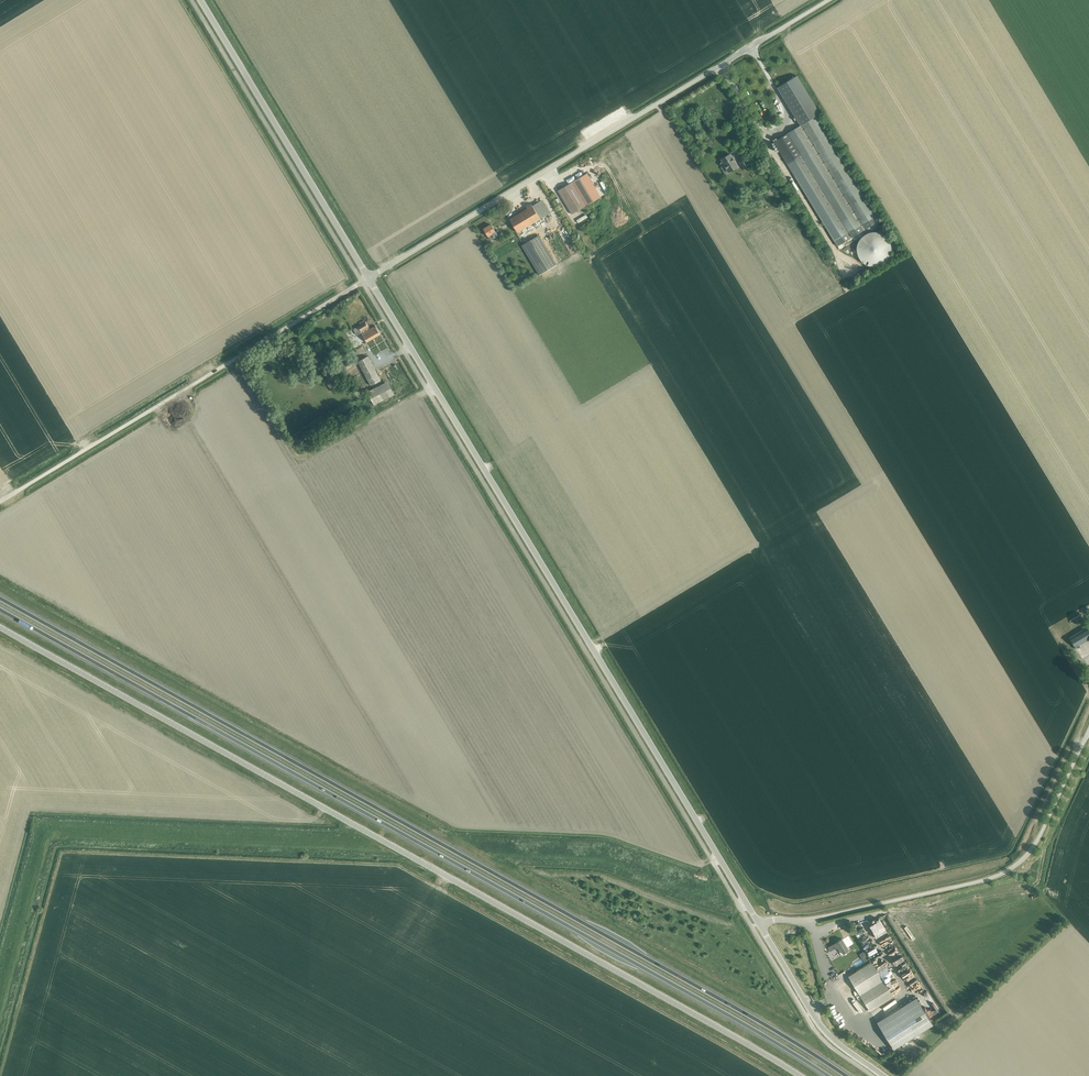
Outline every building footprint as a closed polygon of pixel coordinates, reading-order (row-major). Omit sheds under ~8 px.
[(797,76),(777,88),(800,125),(815,116),(820,113),(797,76)] [(879,221),(815,116),(774,141),(840,249),(843,247),(841,244),(879,221)] [(724,165),(729,172),(738,166),(730,154),(721,159),(722,161),(721,162),(721,163),(720,164),(721,165),(722,165),(724,165)] [(750,166),(745,158),(740,162),(744,169),(750,166)] [(601,197),(587,173),(558,190),(572,214),(601,197)] [(518,232),(547,215),(549,213),(542,200),(510,219),(518,232)] [(500,234),(498,230),(495,232),(491,225),(484,229),(490,240),(500,234)] [(860,239),(859,240),(858,241),(858,243),(857,244),(857,246),(857,247),(857,249),(857,250),(857,252),(857,253),(858,255),(858,256),(859,258),(860,259),(861,260),(862,261),(863,262),(864,263),(866,264),(867,265),(868,265),(870,266),(871,266),(873,266),(874,266),(876,266),(877,266),(879,266),(880,265),(881,265),(883,264),(884,263),(885,262),(886,261),(887,260),(888,259),(889,258),(889,256),(890,255),(890,254),(891,252),(891,251),(891,249),(891,248),(891,246),(891,245),(890,243),(890,242),(889,241),(888,239),(887,238),(886,237),(885,236),(884,235),(883,234),(882,233),(880,233),(879,232),(877,232),(876,232),(874,232),(873,232),(871,232),(870,232),(868,233),(867,233),(866,234),(864,234),(863,235),(862,236),(861,237),(860,239)] [(556,264),(539,235),(522,245),(539,274),(556,264)] [(358,327),(354,329),(357,335),(361,333),(362,334),(361,334),(366,343),(369,341),(380,335),(375,326),(369,330),(369,328),(365,323),(364,320),(359,323),(361,325),(358,327)] [(380,381),(369,359),(367,357),(358,362),(370,386),(380,381)] [(340,374),(354,364),(351,359),(337,369),(340,374)] [(332,392),(341,386),(332,373),(323,380),(332,392)] [(380,401),(373,389),(368,391),(374,404),(380,401)] [(1088,639),(1088,628),(1088,627),(1069,638),(1075,648),(1088,639)] [(842,939),(828,947),(830,951),(836,947),(841,954),(843,953),(848,950),(842,939)] [(871,961),(848,976),(869,1011),(893,996),(871,961)] [(932,1025),(916,998),(876,1022),(893,1049),(932,1025)]
